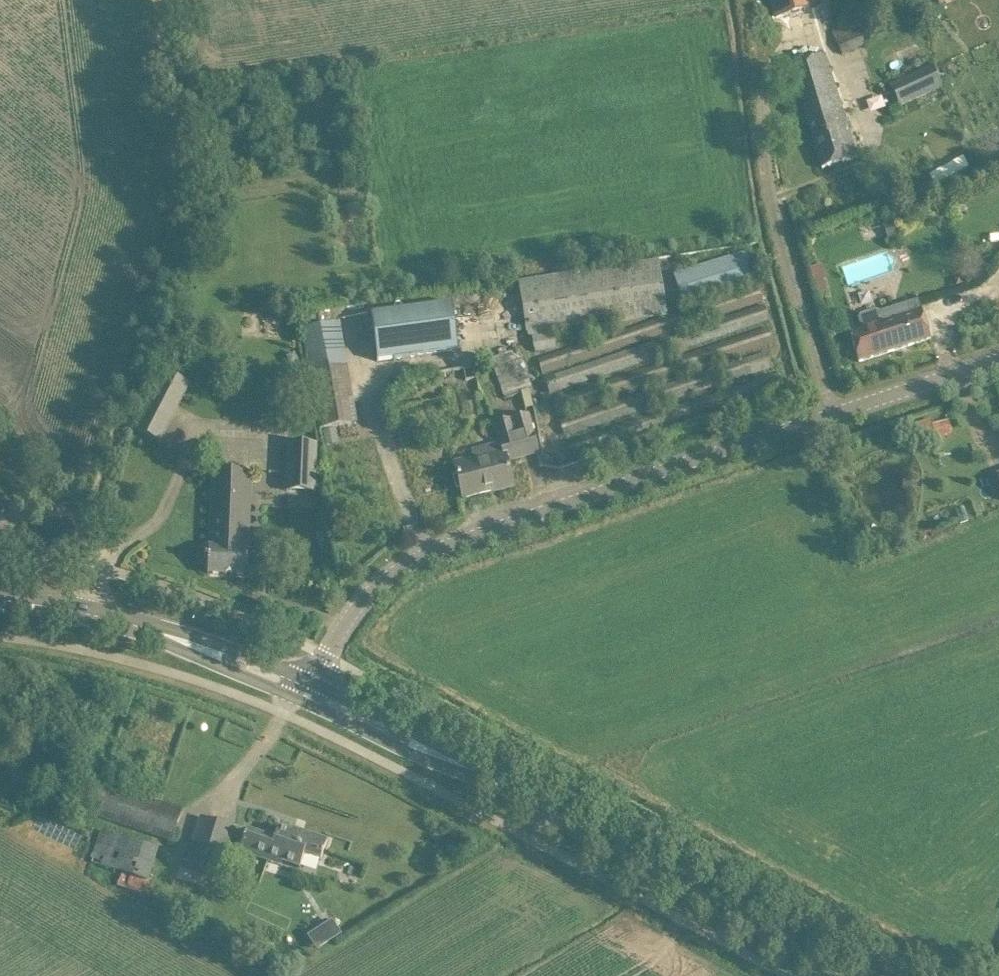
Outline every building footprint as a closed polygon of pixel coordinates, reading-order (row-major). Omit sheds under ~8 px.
[(814,5),(812,0),(771,0),(775,16),(814,5)] [(843,55),(866,45),(864,42),(879,35),(870,16),(833,33),(843,55)] [(822,169),(841,163),(857,158),(825,54),(790,64),(822,169)] [(901,107),(943,88),(933,65),(891,84),(901,107)] [(892,220),(882,223),(887,238),(897,234),(892,220)] [(748,253),(673,274),(683,307),(757,285),(748,253)] [(519,280),(528,336),(668,315),(667,310),(661,281),(658,259),(519,280)] [(824,281),(814,284),(818,294),(827,291),(824,281)] [(758,287),(670,315),(538,359),(543,374),(762,301),(758,287)] [(273,302),(272,312),(282,312),(283,303),(273,302)] [(371,313),(378,361),(458,351),(451,303),(371,313)] [(551,393),(769,321),(764,305),(546,378),(551,393)] [(922,310),(883,323),(879,312),(875,310),(864,314),(860,315),(858,318),(862,329),(850,333),(859,362),(931,338),(925,319),(922,310)] [(340,322),(301,329),(319,429),(358,423),(340,322)] [(772,327),(552,400),(557,415),(776,342),(772,327)] [(535,352),(555,349),(553,335),(533,337),(535,352)] [(519,347),(489,357),(504,399),(534,388),(519,347)] [(565,437),(772,368),(766,350),(559,419),(565,437)] [(444,388),(464,386),(461,367),(442,369),(444,388)] [(137,429),(157,442),(187,385),(167,372),(137,429)] [(778,373),(567,442),(572,457),(783,389),(778,373)] [(496,423),(505,456),(476,464),(474,458),(455,464),(463,497),(513,484),(507,460),(538,452),(528,415),(496,423)] [(948,420),(932,424),(936,440),(952,435),(948,420)] [(287,442),(286,491),(316,493),(318,443),(287,442)] [(248,575),(249,555),(252,472),(233,471),(213,470),(210,546),(209,546),(208,573),(248,575)] [(96,802),(91,816),(113,823),(123,827),(171,842),(176,829),(182,810),(102,783),(96,802)] [(219,876),(229,847),(235,828),(201,816),(185,865),(219,876)] [(321,860),(322,858),(328,840),(303,831),(302,835),(279,827),(275,840),(247,831),(240,851),(269,861),(270,857),(300,867),(305,854),(321,860)] [(101,830),(90,863),(121,874),(116,887),(144,896),(159,849),(120,836),(110,833),(101,830)] [(303,927),(314,947),(338,935),(327,914),(303,927)]
